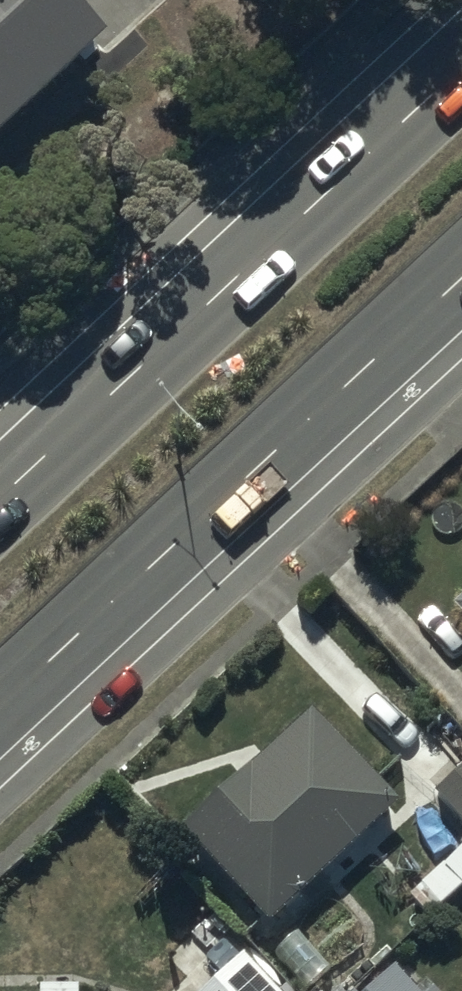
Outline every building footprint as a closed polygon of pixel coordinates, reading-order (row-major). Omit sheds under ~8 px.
[(108,40),(70,0),(0,0),(0,144),(108,40)] [(449,597),(461,611),(461,585),(449,597)] [(267,912),(395,795),(309,702),(181,819),(267,912)] [(434,803),(461,833),(461,778),(434,803)] [(195,990),(275,990),(238,952),(195,990)] [(392,961),(360,990),(420,990),(392,961)]
